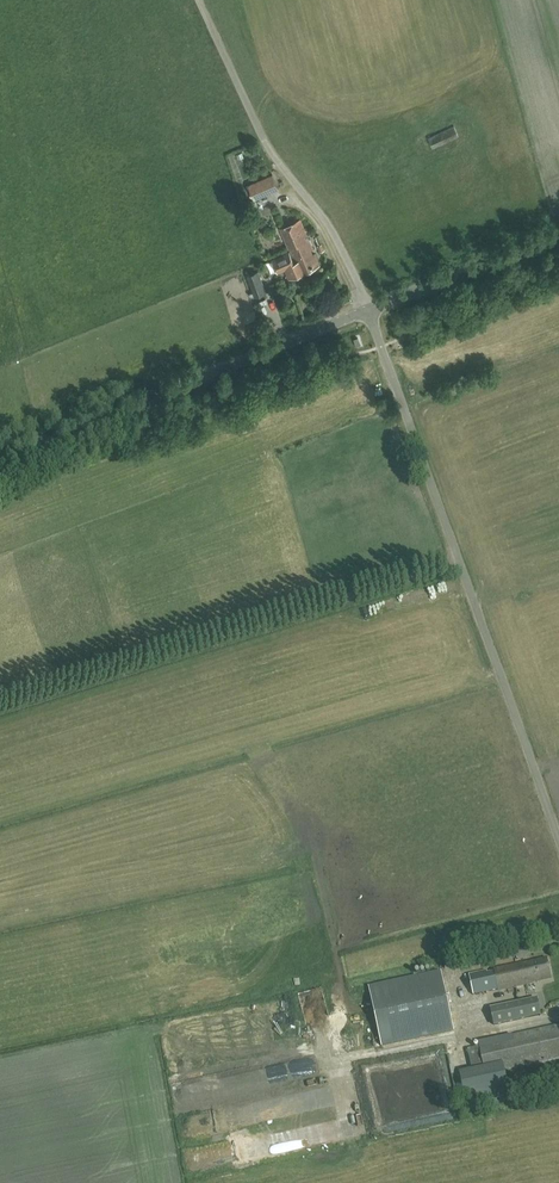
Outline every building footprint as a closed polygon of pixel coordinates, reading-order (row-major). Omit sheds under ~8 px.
[(428,140),(432,149),(458,137),(454,128),(428,140)] [(248,185),(255,199),(278,189),(272,174),(248,185)] [(300,219),(278,228),(281,236),(284,235),(289,247),(295,261),(293,262),(289,252),(272,259),(278,273),(285,270),(289,279),(320,266),(308,237),(300,219)] [(320,252),(325,250),(323,243),(317,246),(320,252)] [(267,293),(259,270),(246,275),(254,298),(267,293)] [(551,981),(546,958),(528,962),(468,975),(473,996),(539,981),(540,983),(551,981)] [(368,987),(381,1046),(454,1030),(441,971),(368,987)] [(490,1011),(493,1026),(521,1020),(541,1015),(539,1008),(537,997),(517,1002),(518,1005),(490,1011)] [(365,1032),(371,1031),(368,1013),(363,1014),(365,1032)] [(479,1046),(468,1049),(473,1073),(485,1071),(485,1074),(558,1058),(558,1025),(478,1043),(479,1046)] [(333,1052),(346,1050),(343,1029),(330,1031),(333,1052)] [(309,1075),(307,1058),(286,1061),(288,1078),(309,1075)] [(260,1067),(241,1075),(247,1089),(275,1077),(270,1065),(261,1069),(260,1067)] [(241,1122),(241,1113),(249,1113),(249,1107),(230,1107),(231,1123),(241,1122)]
